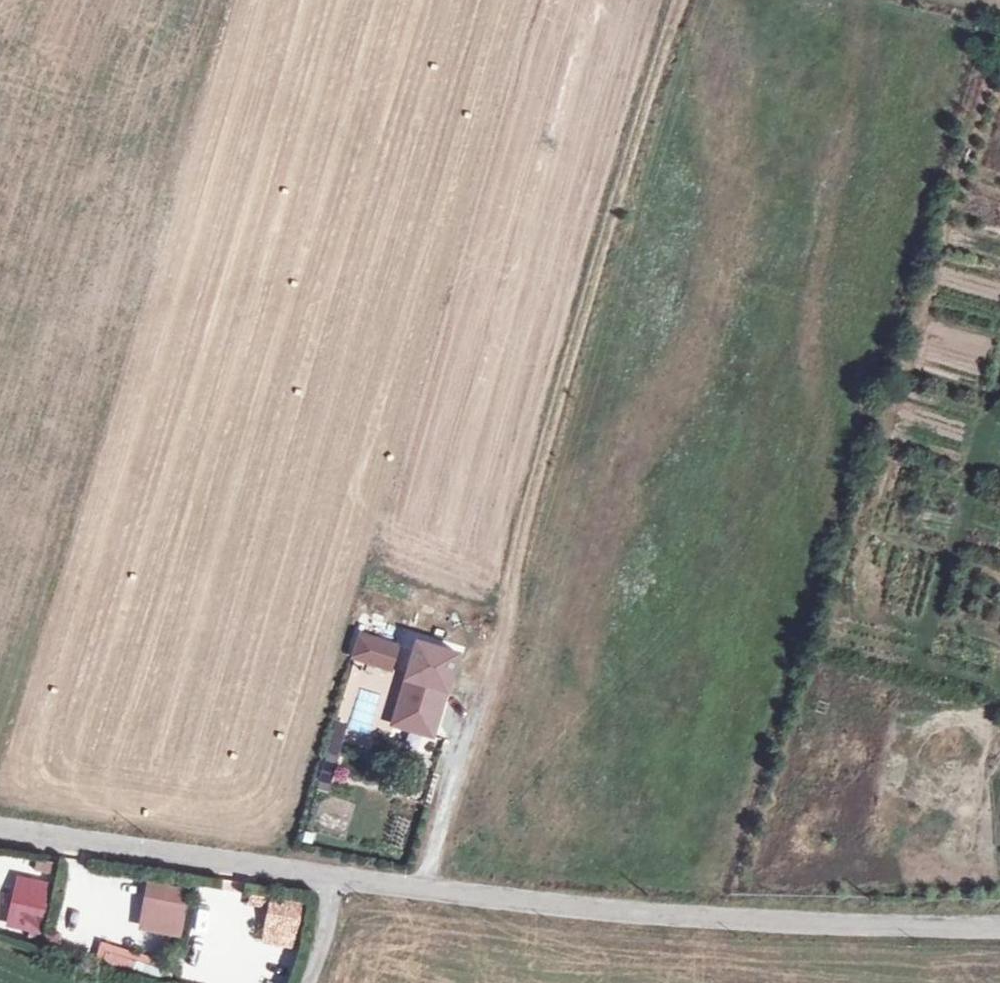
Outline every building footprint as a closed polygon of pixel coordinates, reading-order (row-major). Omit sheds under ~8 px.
[(391,672),(401,643),(360,629),(350,659),(391,672)] [(447,674),(409,662),(391,726),(428,736),(447,674)] [(360,672),(339,731),(374,744),(395,684),(360,672)] [(321,762),(320,781),(336,781),(337,763),(321,762)] [(138,927),(182,935),(191,887),(147,879),(138,927)] [(263,944),(298,948),(304,901),(269,896),(263,944)] [(96,958),(132,967),(136,949),(101,940),(96,958)] [(161,975),(166,960),(139,952),(134,967),(161,975)]
